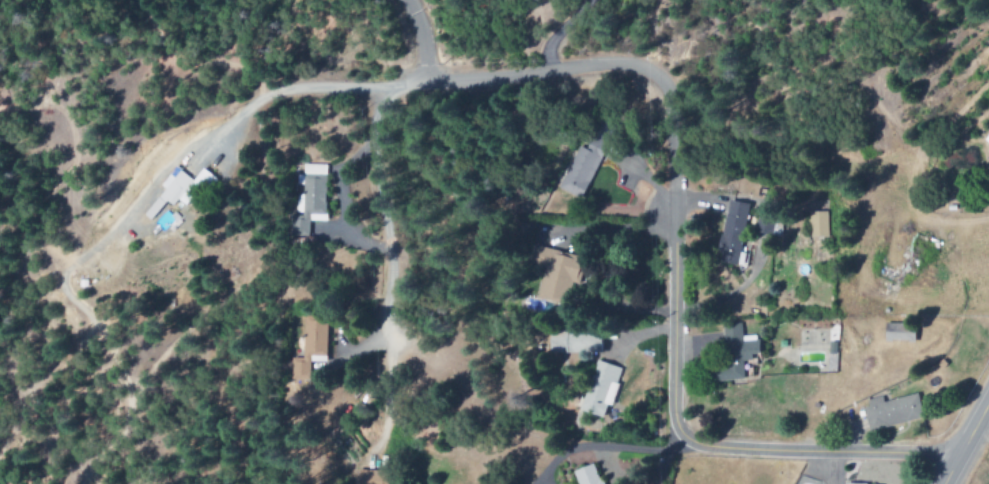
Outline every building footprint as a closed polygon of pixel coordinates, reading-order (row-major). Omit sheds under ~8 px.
[(578,146),(557,188),(579,199),(607,144),(591,136),(585,150),(578,146)] [(144,216),(151,221),(165,201),(173,207),(178,200),(190,208),(212,176),(201,168),(193,180),(173,166),(160,186),(163,189),(144,216)] [(748,204),(728,200),(717,253),(721,253),(719,262),(736,265),(748,204)] [(829,237),(828,212),(810,212),(811,238),(829,237)] [(585,257),(533,245),(528,264),(545,268),(538,299),(566,305),(571,286),(578,287),(585,257)] [(293,358),(292,379),(310,380),(311,356),(326,357),(328,318),(304,318),(303,340),(298,340),(297,347),(303,347),(303,358),(293,358)] [(915,323),(884,323),(883,341),(914,342),(915,323)] [(723,324),(724,363),(710,364),(710,381),(744,380),(743,361),(751,361),(751,354),(758,353),(757,336),(741,337),(740,324),(723,324)] [(601,352),(600,328),(549,329),(550,353),(601,352)] [(622,369),(597,360),(580,411),(606,419),(622,369)] [(922,419),(917,394),(882,402),(881,397),(863,400),(869,431),(922,419)] [(577,483),(601,483),(593,463),(572,471),(577,483)] [(388,471),(355,470),(355,483),(388,483),(388,471)]
